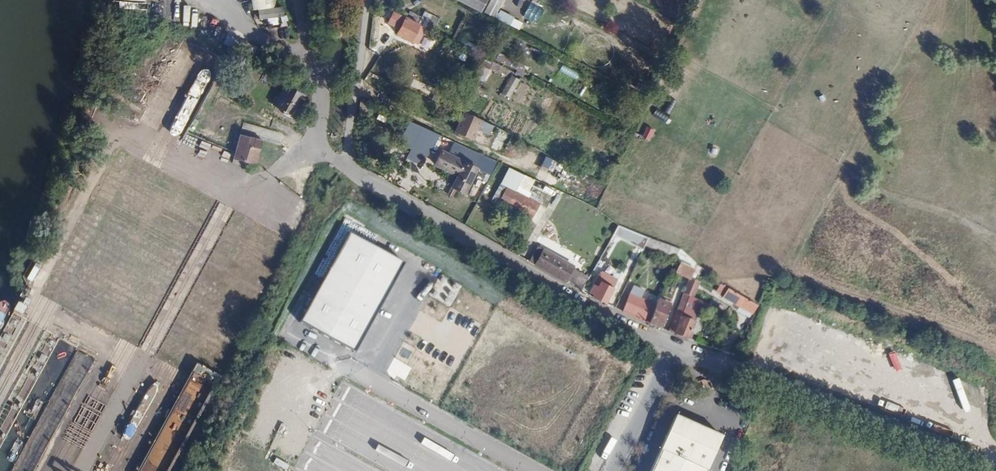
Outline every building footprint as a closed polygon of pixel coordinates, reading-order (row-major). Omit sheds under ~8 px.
[(480,15),(488,0),(452,0),(480,15)] [(280,4),(257,9),(259,18),(282,13),(280,4)] [(410,13),(407,19),(418,25),(422,19),(410,13)] [(274,25),(283,24),(281,16),(273,17),(274,25)] [(407,19),(405,18),(395,35),(409,42),(418,25),(407,19)] [(254,54),(256,47),(227,37),(225,44),(254,54)] [(498,51),(494,58),(523,74),(527,67),(498,51)] [(494,71),(497,65),(484,59),(473,78),(482,83),(490,69),(494,71)] [(561,64),(558,71),(577,80),(580,73),(561,64)] [(172,143),(209,71),(198,66),(161,137),(172,143)] [(509,75),(501,94),(511,98),(519,79),(509,75)] [(303,95),(284,86),(273,107),(292,117),(303,95)] [(452,132),(472,140),(481,119),(461,111),(452,132)] [(481,121),(478,130),(490,134),(493,125),(481,121)] [(644,139),(649,140),(653,129),(648,127),(644,139)] [(502,152),(510,134),(498,128),(489,147),(502,152)] [(258,141),(239,136),(230,162),(250,168),(258,141)] [(453,144),(445,159),(469,171),(464,182),(477,188),(490,163),(453,144)] [(558,178),(564,165),(544,156),(538,168),(558,178)] [(526,193),(533,179),(506,167),(491,200),(532,218),(540,199),(526,193)] [(578,190),(575,195),(589,201),(591,195),(578,190)] [(601,194),(599,203),(607,205),(609,196),(601,194)] [(613,235),(620,237),(623,227),(616,225),(613,235)] [(654,231),(645,228),(640,239),(647,244),(651,237),(654,231)] [(654,231),(651,237),(672,246),(676,239),(671,235),(654,231)] [(405,262),(351,232),(302,321),(356,350),(405,262)] [(540,255),(583,279),(593,262),(549,239),(540,255)] [(697,252),(692,259),(703,265),(707,258),(697,252)] [(703,265),(692,259),(688,266),(699,273),(703,265)] [(593,285),(609,294),(619,276),(602,267),(593,285)] [(761,302),(733,284),(728,281),(723,289),(756,310),(759,305),(761,302)] [(624,301),(651,314),(659,299),(661,297),(633,283),(624,301)] [(718,298),(692,285),(672,323),(690,330),(703,307),(711,312),(718,298)] [(22,291),(14,304),(29,304),(36,292),(22,291)] [(672,306),(659,299),(651,314),(666,320),(672,306)] [(194,383),(175,423),(190,429),(209,390),(194,383)] [(134,413),(128,429),(137,433),(144,417),(134,413)] [(724,437),(676,415),(653,470),(709,470),(724,437)] [(161,469),(180,436),(171,430),(151,463),(161,469)] [(127,431),(121,442),(128,446),(134,435),(127,431)]
